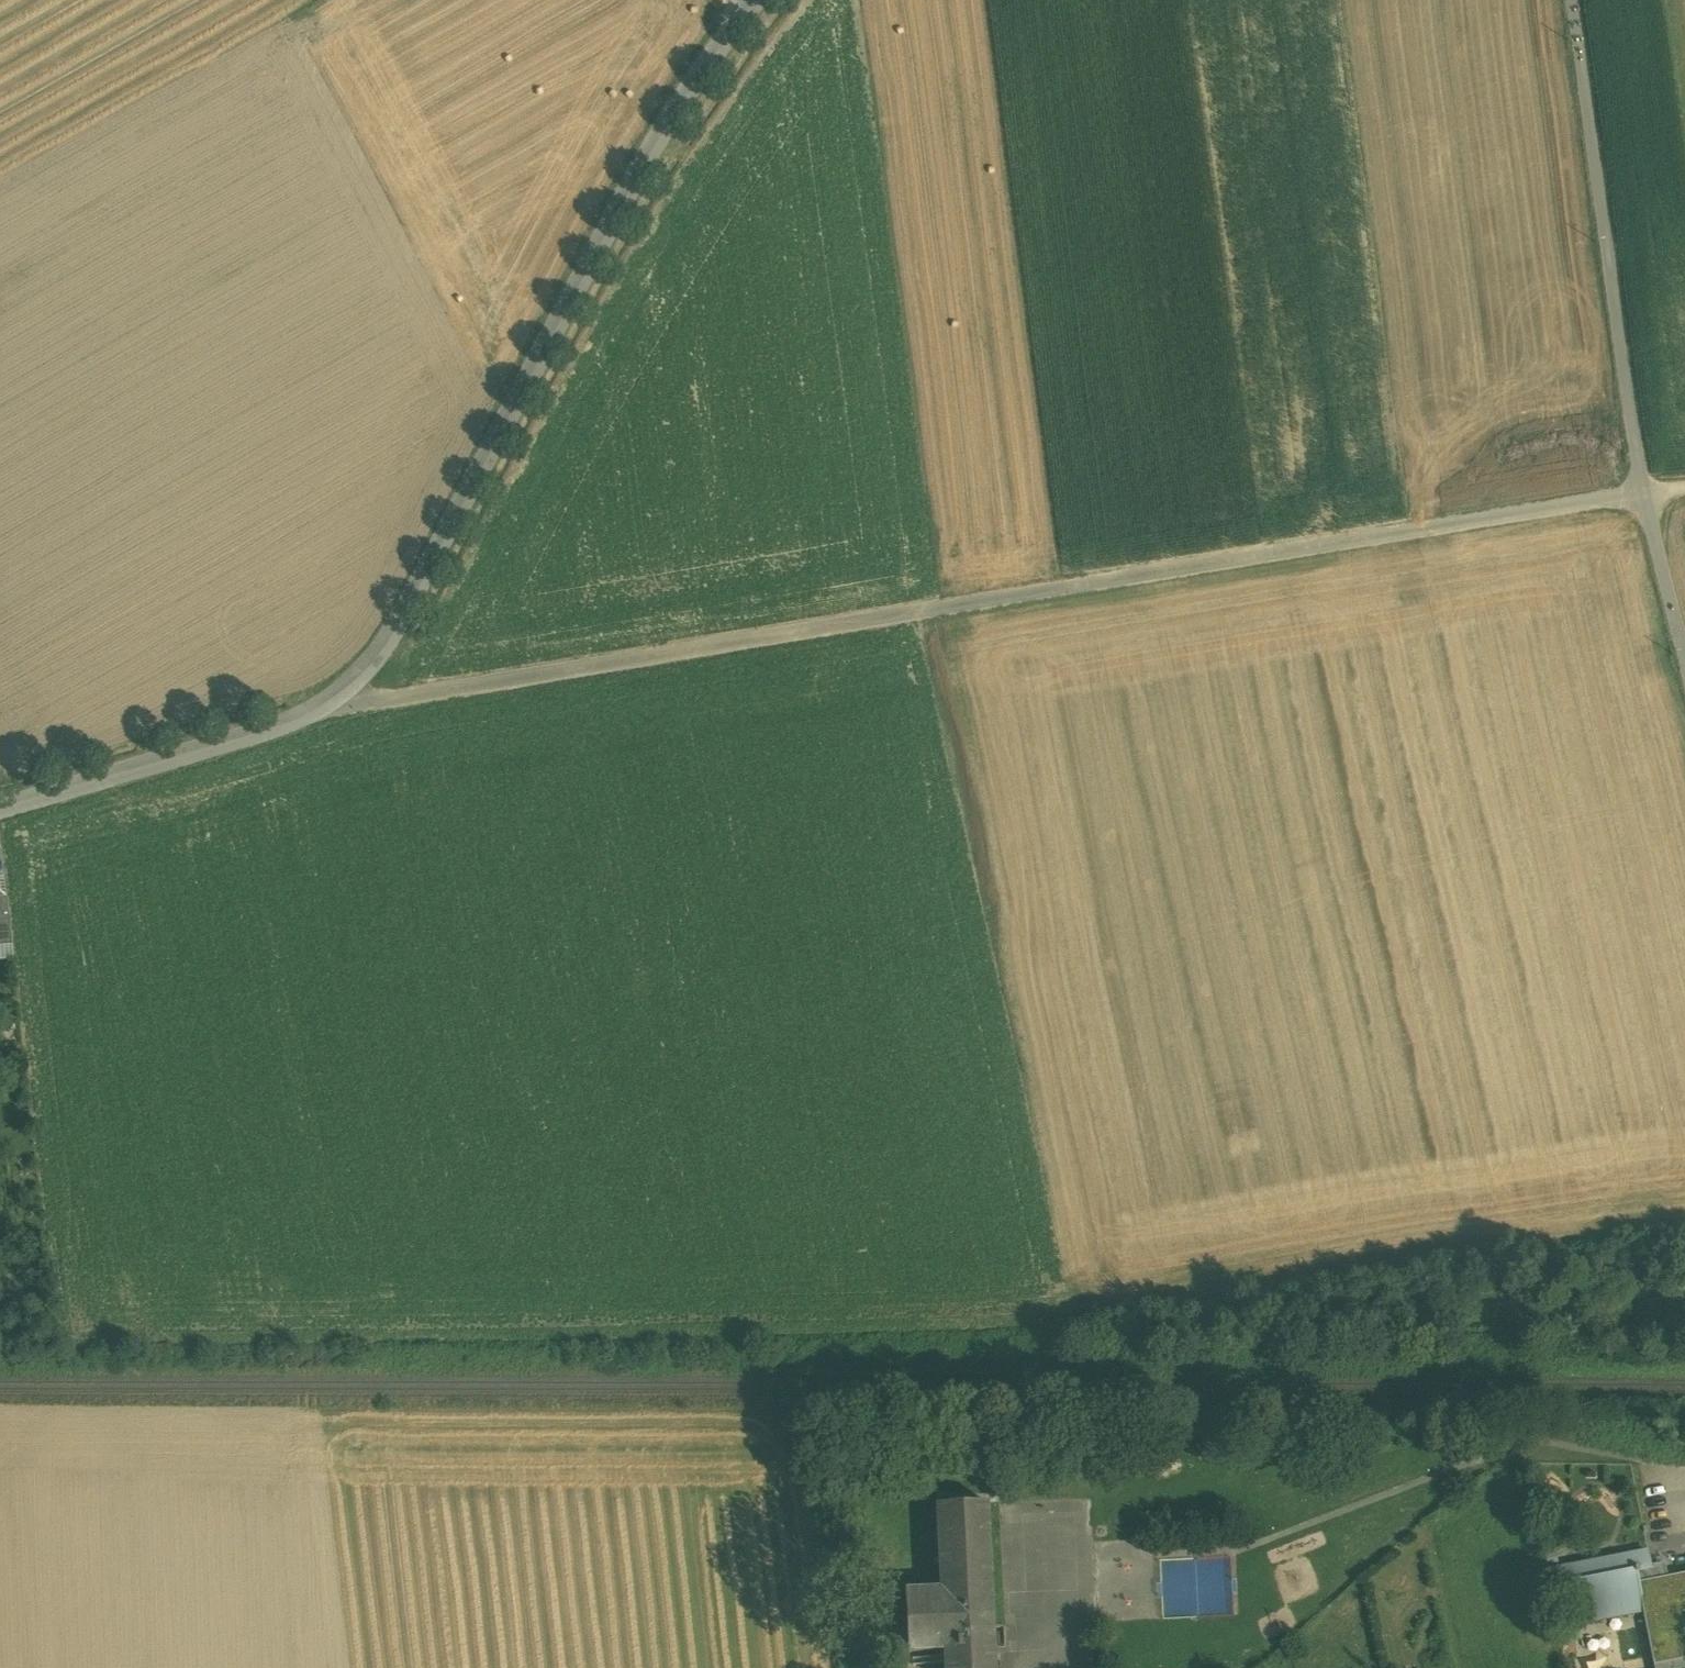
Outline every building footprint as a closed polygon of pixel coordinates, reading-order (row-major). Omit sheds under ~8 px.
[(0,899),(0,948),(13,947),(7,898),(0,899)] [(969,1504),(969,1503),(945,1504),(945,1505),(937,1505),(941,1589),(906,1590),(909,1652),(944,1650),(945,1667),(996,1667),(988,1503),(969,1504)] [(1665,1562),(1651,1564),(1648,1549),(1561,1568),(1572,1624),(1642,1610),(1654,1665),(1684,1659),(1684,1632),(1681,1612),(1684,1611),(1684,1572),(1667,1575),(1665,1562)] [(1654,1667),(1684,1667),(1684,1660),(1654,1665),(1654,1667)]
